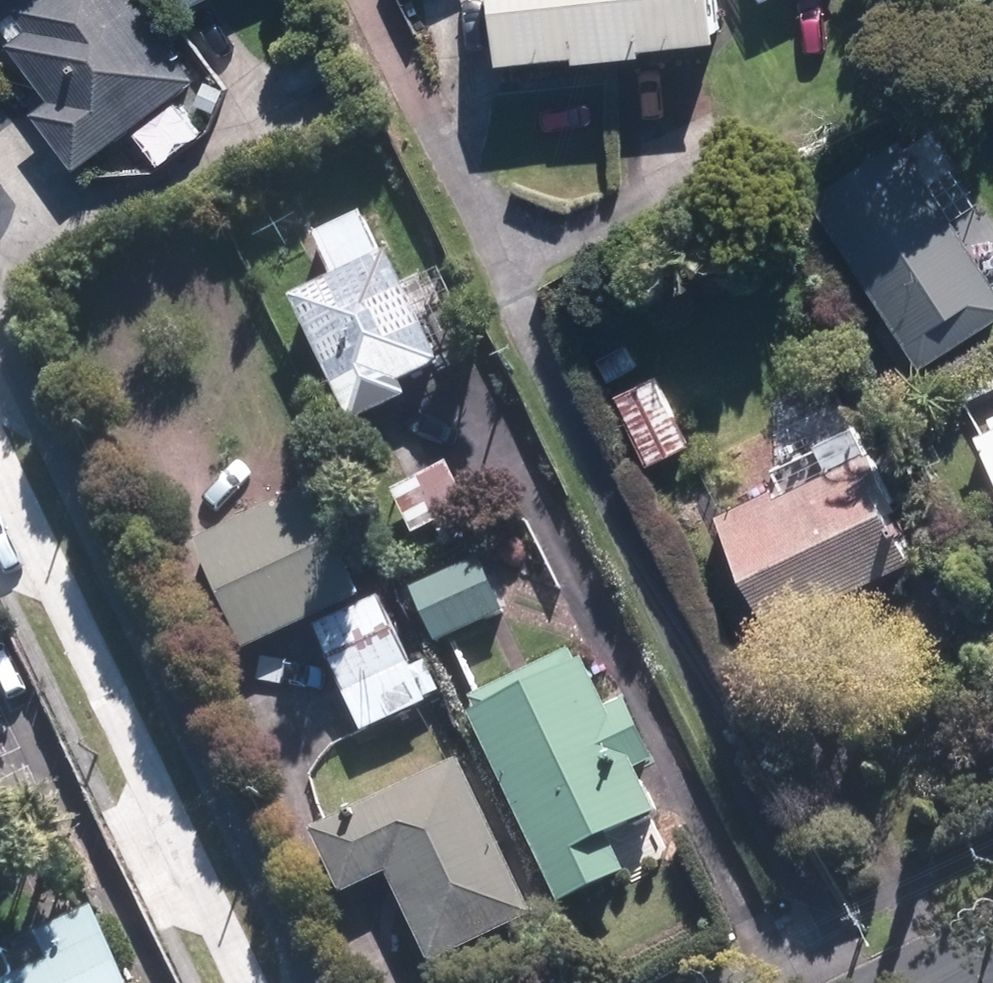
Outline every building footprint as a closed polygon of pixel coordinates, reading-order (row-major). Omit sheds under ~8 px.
[(132,0),(18,0),(8,7),(26,31),(8,44),(48,101),(30,114),(72,171),(192,83),(132,0)] [(719,0),(498,0),(505,63),(723,40),(719,0)] [(203,81),(192,108),(208,115),(220,89),(203,81)] [(916,368),(992,317),(992,289),(896,141),(806,200),(916,368)] [(282,303),(343,432),(401,404),(394,389),(434,371),(361,216),(306,241),(326,283),(282,303)] [(604,381),(641,363),(631,340),(593,359),(604,381)] [(992,387),(992,351),(992,350),(946,371),(959,402),(992,387)] [(646,468),(685,448),(651,379),(611,398),(646,468)] [(992,485),(992,426),(971,437),(992,485)] [(818,472),(764,498),(760,491),(708,515),(762,628),(902,563),(880,513),(888,511),(861,451),(857,454),(845,427),(805,446),(818,472)] [(387,493),(409,538),(465,512),(444,466),(387,493)] [(247,650),(357,597),(304,490),(194,543),(247,650)] [(431,643),(502,610),(480,564),(409,597),(431,643)] [(310,626),(359,732),(426,701),(377,595),(310,626)] [(602,712),(578,662),(462,717),(554,909),(620,877),(602,842),(651,818),(629,772),(649,762),(620,703),(602,712)] [(532,916),(457,759),(308,830),(340,896),(384,876),(426,966),(532,916)] [(90,909),(31,937),(45,966),(8,982),(124,982),(90,909)]
